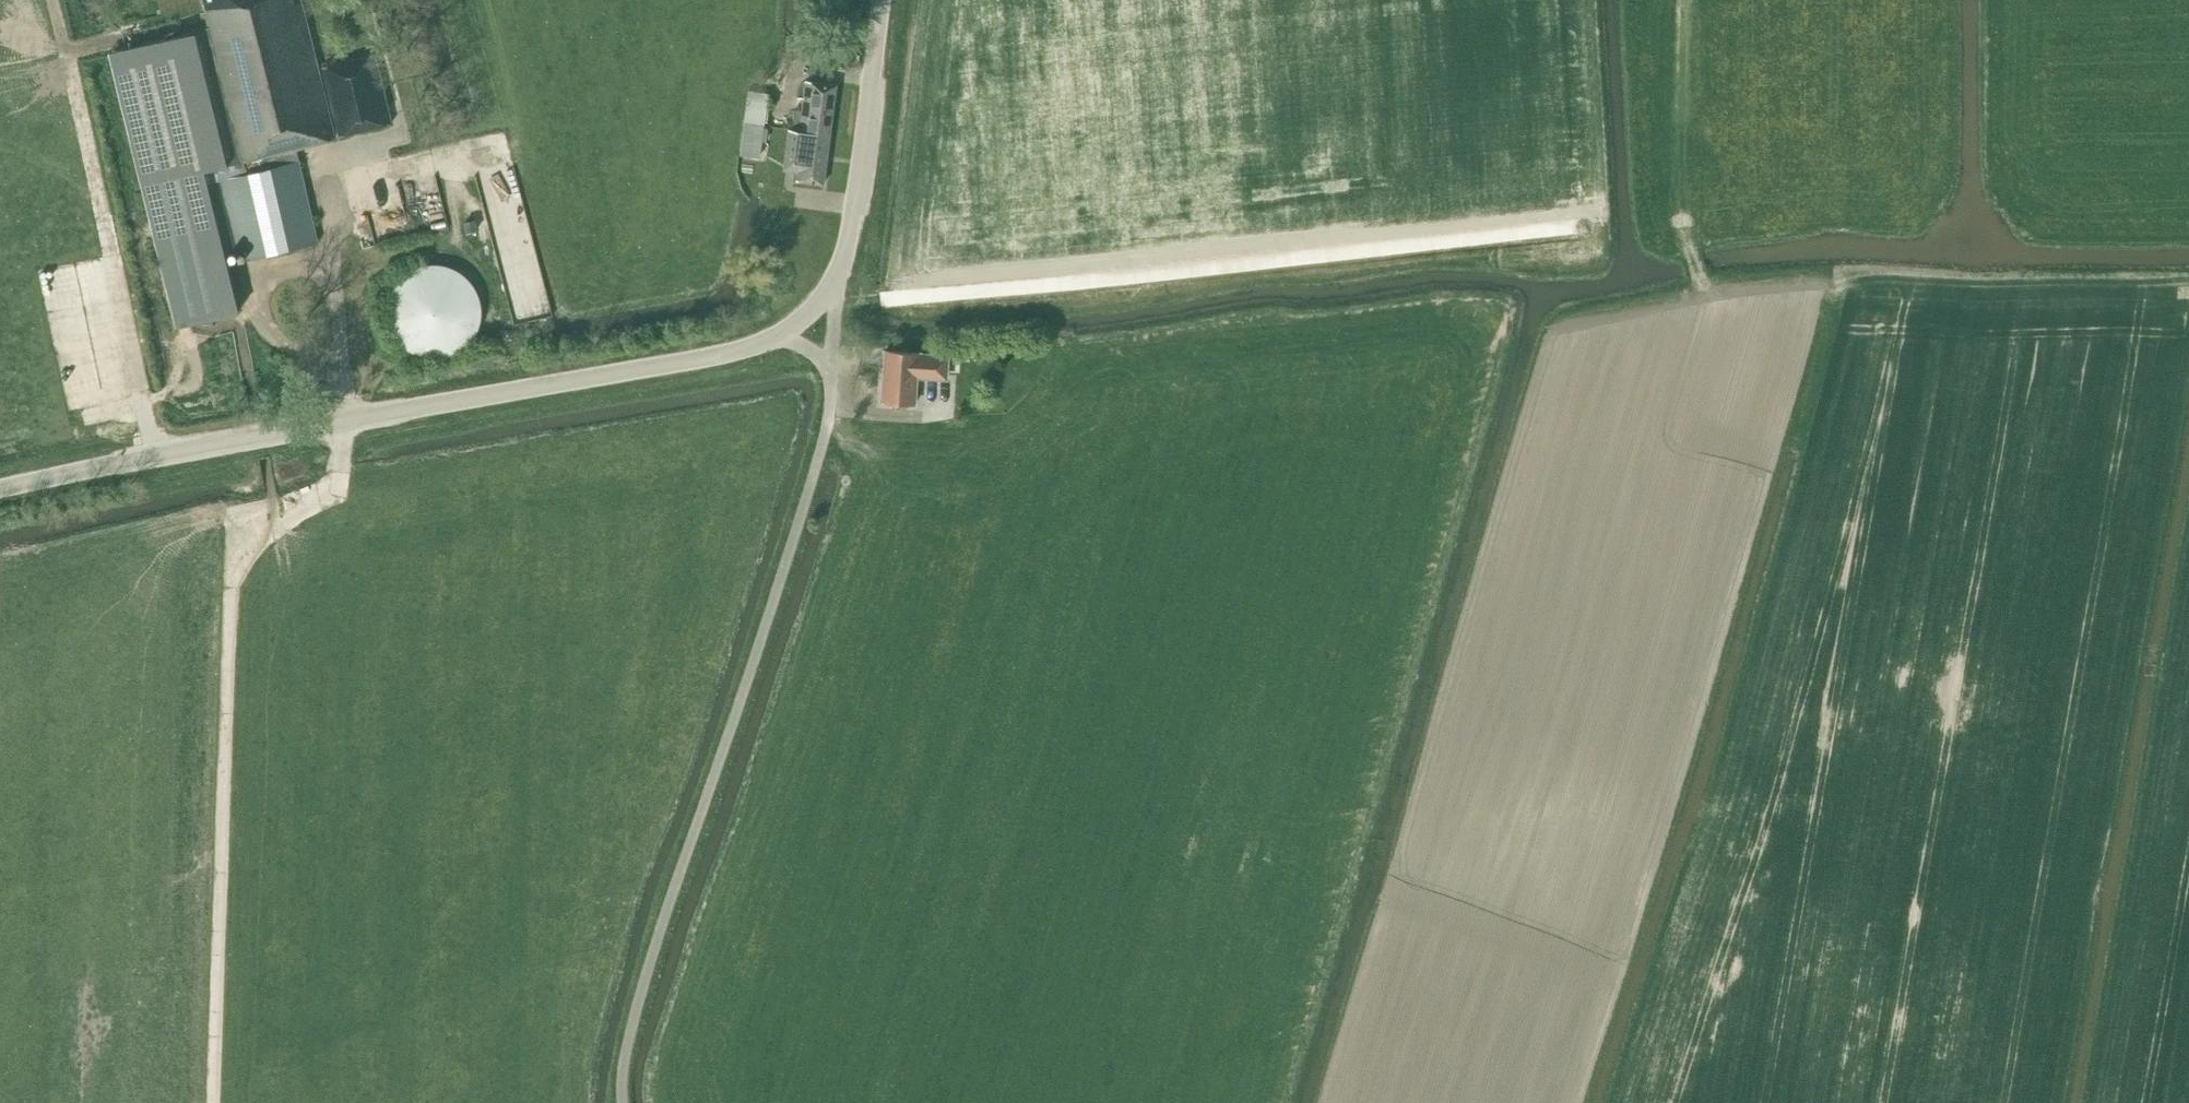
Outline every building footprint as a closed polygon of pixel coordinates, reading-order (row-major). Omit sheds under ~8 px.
[(240,355),(215,253),(236,248),(239,261),(318,242),(296,147),(335,137),(322,87),(300,0),(205,0),(208,10),(201,11),(205,28),(108,52),(186,368),(240,355)] [(375,52),(320,66),(338,137),(391,123),(375,52)] [(836,85),(806,81),(803,110),(796,109),(793,129),(800,130),(830,134),(836,85)] [(749,91),(745,123),(763,125),(768,94),(749,91)] [(766,140),(767,128),(763,128),(763,125),(745,123),(741,154),(759,157),(761,140),(766,140)] [(830,134),(800,130),(794,180),(824,184),(830,134)] [(772,177),(774,161),(743,157),(741,174),(772,177)] [(467,232),(477,230),(475,220),(465,223),(467,232)] [(440,266),(432,266),(424,266),(417,268),(409,272),(403,276),(397,282),(392,289),(389,296),(387,304),(386,312),(387,320),(389,328),(392,335),(397,342),(403,348),(409,352),(417,356),(424,358),(432,358),(440,358),(448,356),(456,352),(462,348),(468,342),(473,335),(476,328),(478,320),(479,312),(478,304),(476,296),(473,289),(468,282),(462,277),(456,272),(448,268),(440,266)] [(949,355),(885,351),(883,401),(916,403),(917,373),(948,375),(949,355)]
